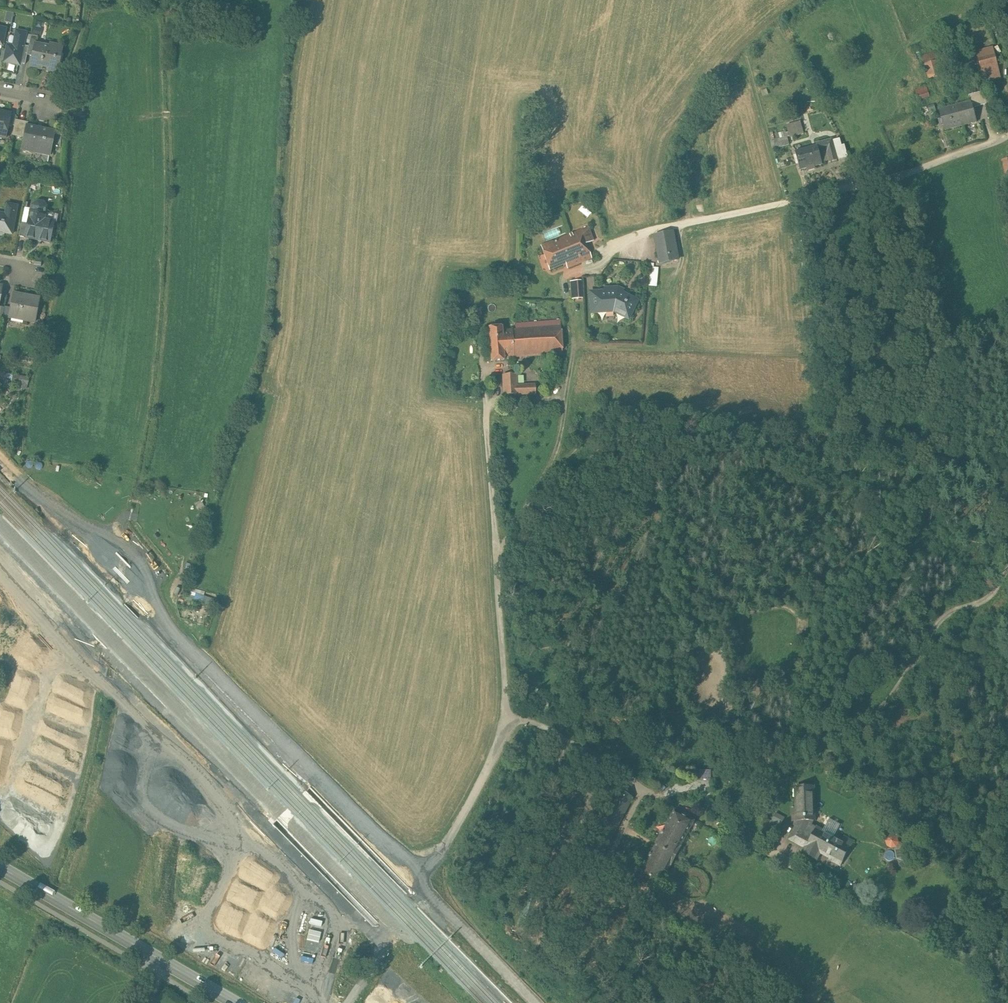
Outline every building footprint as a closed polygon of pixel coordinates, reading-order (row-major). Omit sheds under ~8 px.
[(25,33),(17,31),(13,47),(8,46),(7,47),(4,62),(19,64),(25,33)] [(38,37),(31,35),(27,55),(33,56),(35,48),(36,48),(37,42),(38,37)] [(62,47),(37,42),(36,48),(35,48),(33,56),(31,67),(41,69),(42,66),(50,67),(49,71),(57,73),(62,47)] [(1000,78),(992,46),(975,51),(984,83),(1000,78)] [(21,64),(16,82),(22,83),(26,65),(21,64)] [(927,88),(916,91),(919,101),(930,98),(927,88)] [(986,90),(968,95),(970,101),(971,100),(972,106),(990,101),(986,90)] [(970,101),(938,109),(944,131),(977,121),(972,106),(971,100),(970,101)] [(934,103),(924,106),(926,114),(937,110),(934,103)] [(0,112),(0,137),(5,138),(8,124),(14,126),(15,120),(16,116),(10,115),(10,114),(0,112)] [(28,122),(15,120),(14,126),(12,135),(24,138),(26,127),(27,127),(28,122)] [(801,120),(787,123),(789,136),(803,133),(801,120)] [(27,127),(26,127),(24,138),(22,151),(49,156),(54,133),(27,127)] [(769,134),(774,149),(790,145),(786,130),(769,134)] [(840,138),(818,144),(822,163),(845,157),(840,138)] [(818,145),(796,150),(800,170),(822,165),(822,163),(818,145)] [(772,147),(757,151),(760,159),(774,155),(772,147)] [(43,203),(38,201),(33,205),(31,211),(30,211),(28,223),(27,225),(25,237),(49,242),(53,223),(44,221),(47,208),(43,203)] [(12,234),(17,206),(7,204),(5,215),(0,214),(0,232),(12,234)] [(28,223),(22,222),(19,236),(25,238),(25,237),(27,225),(28,223)] [(541,247),(550,271),(594,254),(585,231),(541,247)] [(676,232),(655,236),(660,265),(682,261),(676,232)] [(651,265),(648,285),(656,286),(659,266),(651,265)] [(581,279),(570,279),(571,298),(582,297),(581,279)] [(618,290),(590,291),(591,313),(619,312),(618,290)] [(40,299),(14,294),(11,308),(9,318),(10,319),(34,324),(40,299)] [(11,308),(4,307),(3,312),(2,319),(2,321),(9,322),(10,319),(9,318),(11,308)] [(504,326),(490,327),(492,361),(507,360),(506,358),(565,354),(563,326),(505,329),(504,326)] [(26,388),(28,376),(14,373),(12,385),(26,388)] [(519,374),(503,375),(503,396),(537,395),(536,383),(519,384),(519,374)] [(191,585),(187,596),(211,607),(214,599),(204,594),(205,591),(191,585)] [(818,862),(824,852),(844,863),(856,840),(845,835),(843,839),(817,826),(816,786),(799,787),(800,819),(790,838),(805,847),(801,854),(818,862)] [(631,799),(617,791),(589,844),(602,851),(631,799)] [(696,823),(677,812),(644,868),(664,879),(696,823)] [(886,848),(892,849),(894,849),(894,855),(897,863),(902,862),(900,853),(896,845),(896,842),(894,838),(889,838),(884,842),(884,845),(886,848)] [(218,872),(223,874),(223,875),(229,877),(234,867),(226,863),(222,872),(219,871),(218,872)] [(255,903),(243,926),(255,932),(267,909),(255,903)] [(308,918),(302,960),(315,962),(316,952),(321,920),(308,918)]
